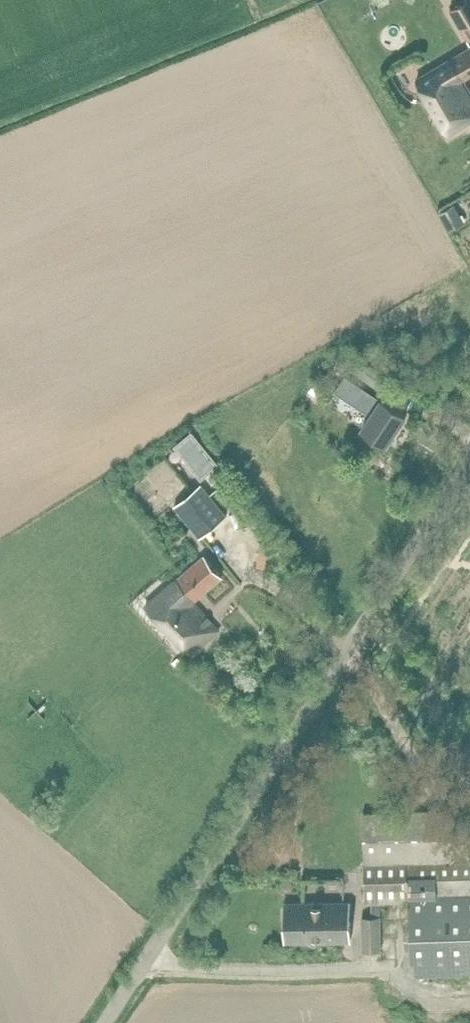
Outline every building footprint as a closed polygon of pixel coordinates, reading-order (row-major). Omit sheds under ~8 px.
[(469,39),(469,0),(466,0),(450,9),(468,40),(469,39)] [(449,134),(469,122),(469,90),(464,79),(469,75),(469,45),(416,78),(449,134)] [(439,213),(450,231),(465,223),(454,204),(439,213)] [(467,261),(469,259),(469,222),(451,233),(467,261)] [(387,444),(406,415),(382,399),(382,400),(369,391),(360,405),(373,413),(363,428),(387,444)] [(194,431),(176,445),(202,477),(219,463),(194,431)] [(202,484),(175,505),(200,537),(227,516),(202,484)] [(260,545),(258,567),(267,567),(269,545),(260,545)] [(193,656),(220,632),(195,603),(220,582),(201,559),(146,606),(193,656)] [(455,843),(454,810),(365,814),(365,903),(409,902),(411,976),(469,974),(469,842),(455,843)] [(285,943),(351,941),(350,901),(285,903),(285,943)] [(363,950),(381,950),(380,918),(362,918),(363,950)]
